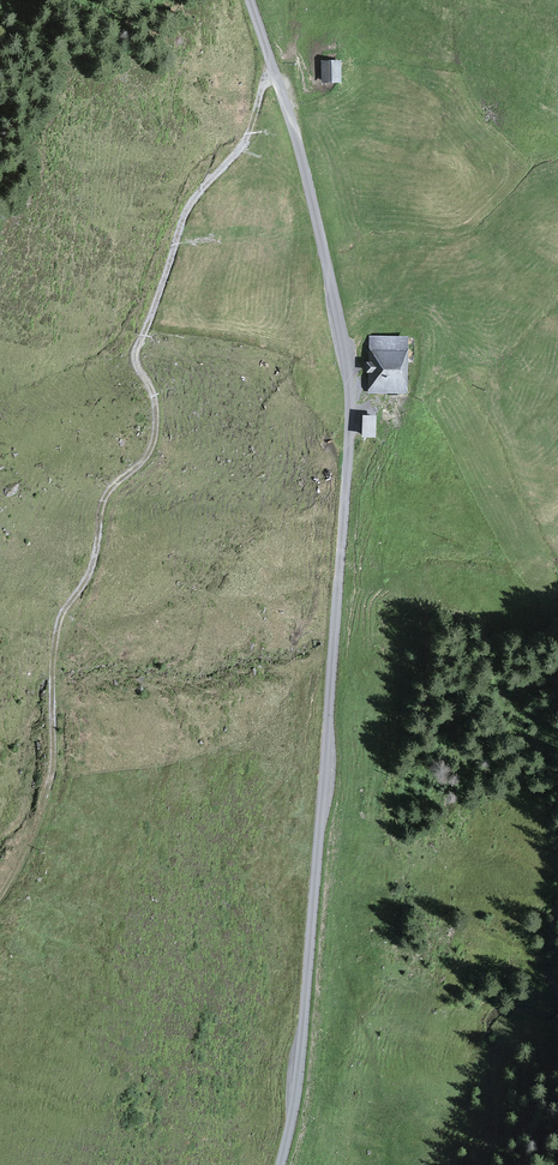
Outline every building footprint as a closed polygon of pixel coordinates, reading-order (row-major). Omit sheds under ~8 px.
[(341,61),(321,61),(322,84),(341,83),(341,61)] [(409,337),(369,336),(368,393),(408,394),(409,337)] [(363,416),(362,438),(376,439),(377,416),(363,416)]
